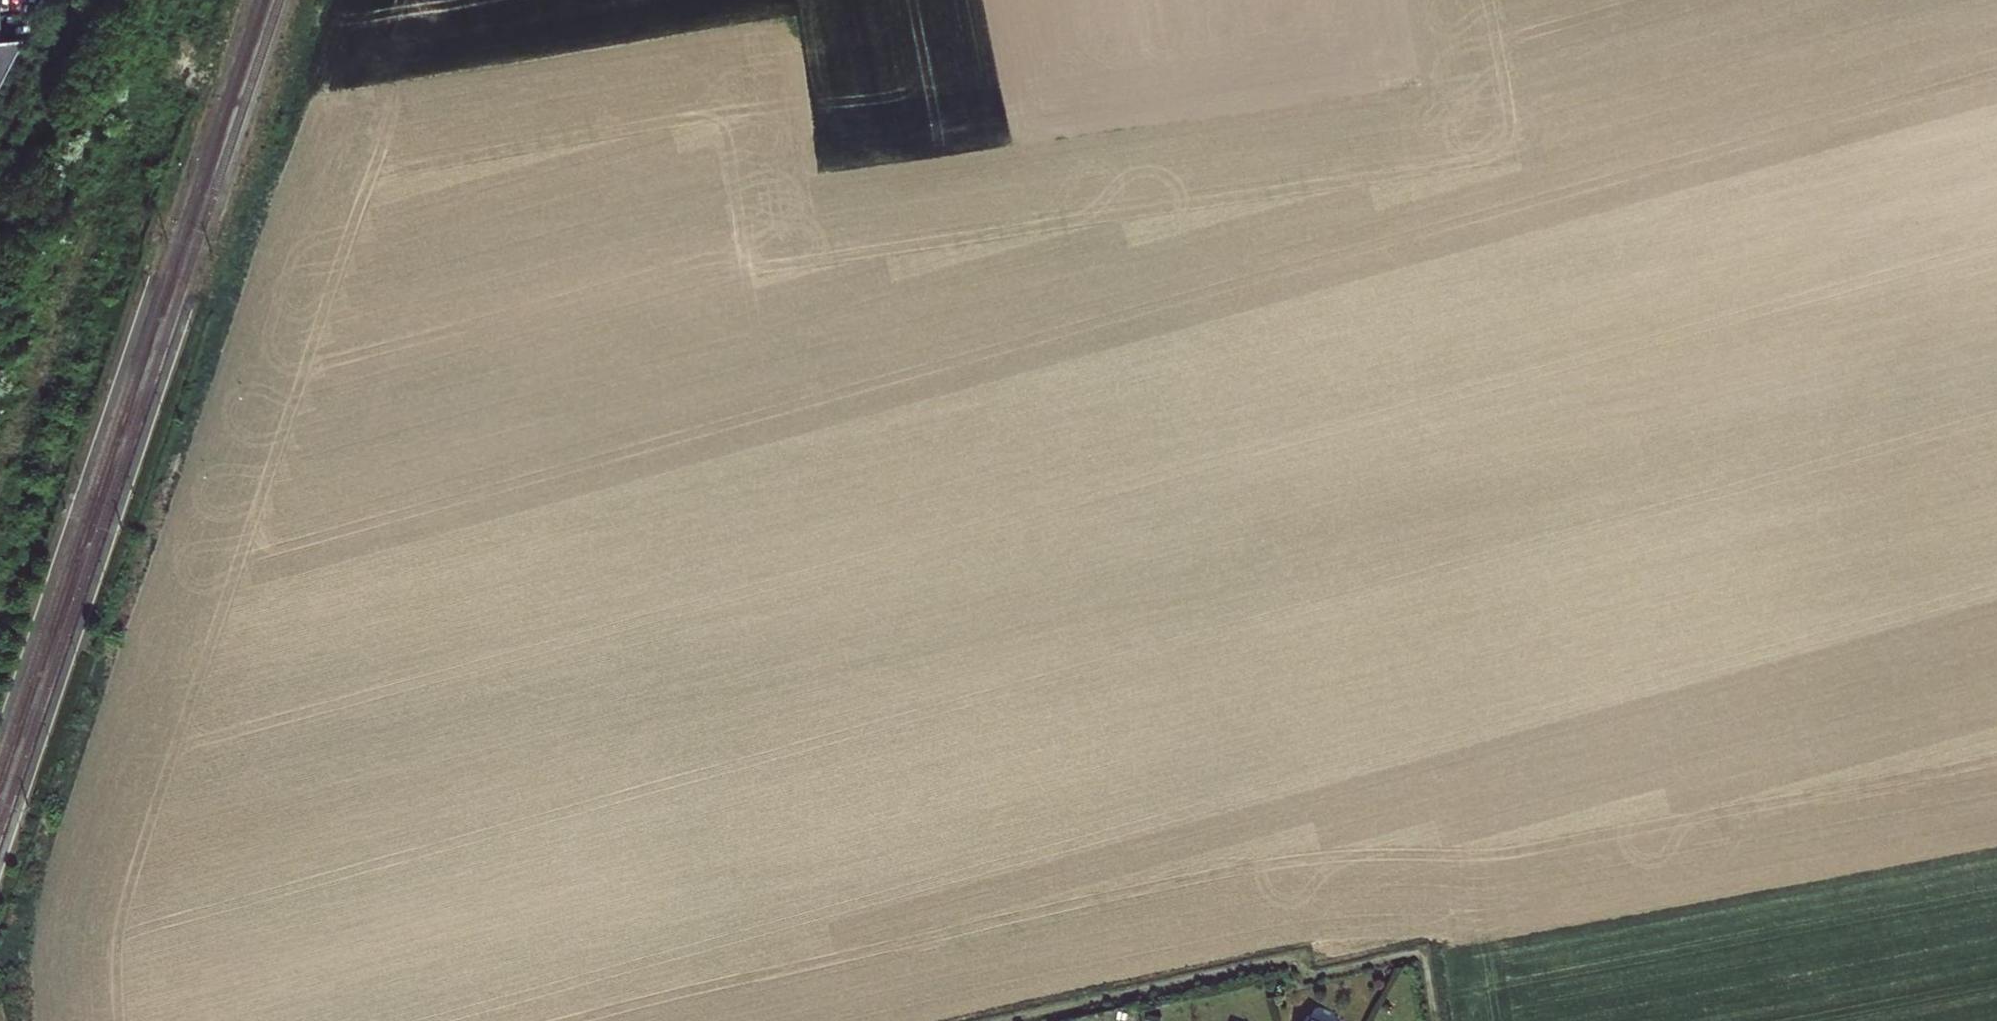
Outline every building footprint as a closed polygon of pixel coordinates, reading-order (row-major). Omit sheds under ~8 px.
[(23,37),(0,39),(0,82),(23,37)]
